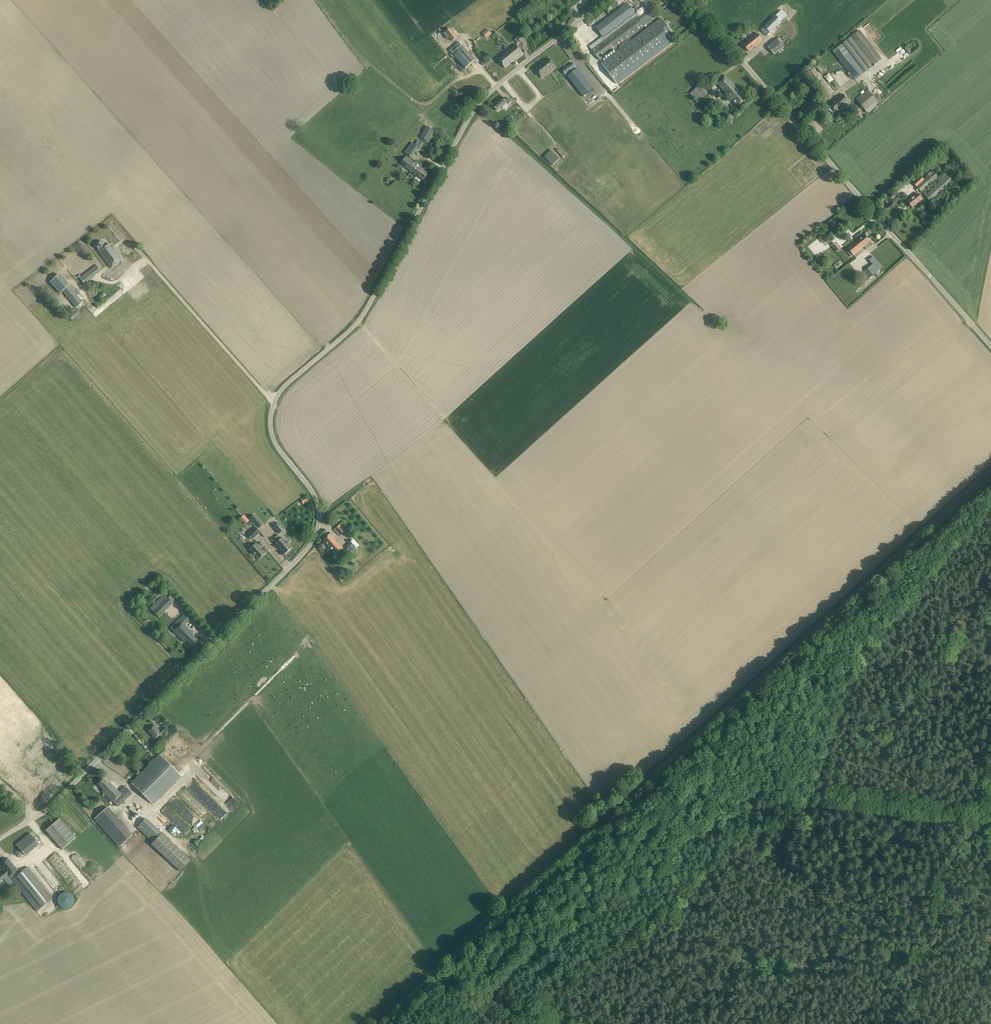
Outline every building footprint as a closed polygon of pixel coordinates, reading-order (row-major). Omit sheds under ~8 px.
[(627,3),(595,27),(603,38),(635,14),(627,3)] [(776,15),(764,27),(761,30),(767,36),(770,33),(782,21),(787,16),(782,10),(776,15)] [(599,61),(613,51),(618,47),(627,40),(653,20),(647,11),(638,18),(637,16),(605,40),(591,50),(599,61)] [(620,49),(602,64),(617,84),(673,42),(670,37),(674,34),(662,18),(630,43),(627,40),(618,47),(620,49)] [(450,28),(444,33),(448,39),(450,38),(453,41),(457,38),(451,29),(450,28)] [(488,29),(482,33),(486,38),(491,34),(488,29)] [(860,30),(851,37),(873,66),(882,59),(860,30)] [(748,42),(744,45),(749,51),(754,47),(754,48),(763,41),(757,33),(747,41),(748,42)] [(516,37),(514,39),(517,44),(520,42),(521,43),(524,40),(519,35),(516,37)] [(777,39),(768,46),(774,54),(783,47),(777,39)] [(460,42),(450,50),(452,53),(450,55),(453,58),(455,57),(465,69),(475,60),(460,42)] [(864,73),(842,44),(833,51),(849,72),(853,77),(855,80),(864,73)] [(516,45),(507,52),(510,55),(511,56),(511,55),(512,56),(515,60),(523,53),(516,45)] [(505,68),(515,60),(512,56),(511,55),(511,56),(510,55),(507,52),(498,59),(505,68)] [(548,58),(535,69),(542,78),(556,68),(548,58)] [(572,63),(562,71),(566,76),(576,68),(572,63)] [(821,63),(816,67),(821,73),(826,69),(821,63)] [(577,69),(567,76),(584,97),(593,89),(577,69)] [(825,76),(829,83),(834,80),(829,73),(825,76)] [(726,76),(717,84),(737,107),(747,99),(726,76)] [(700,84),(690,94),(698,103),(708,93),(700,84)] [(863,94),(856,99),(866,111),(877,102),(868,90),(863,94)] [(843,95),(830,105),(835,113),(849,103),(843,95)] [(502,97),(493,105),(498,111),(502,107),(504,109),(509,105),(511,102),(508,98),(505,100),(502,97)] [(715,117),(721,111),(717,107),(711,113),(715,117)] [(435,132),(427,127),(420,137),(428,143),(435,132)] [(412,142),(404,152),(411,158),(418,148),(420,149),(423,143),(418,140),(415,145),(412,142)] [(401,164),(411,172),(417,164),(407,156),(401,164)] [(417,164),(411,172),(416,176),(417,176),(423,180),(423,181),(429,174),(422,169),(422,168),(417,164)] [(956,167),(925,196),(930,202),(963,173),(956,167)] [(921,176),(913,183),(922,193),(939,177),(932,170),(923,179),(921,176)] [(911,199),(907,202),(912,207),(922,199),(917,193),(910,198),(911,199)] [(938,199),(929,207),(933,211),(942,203),(938,199)] [(858,239),(857,240),(859,243),(858,244),(860,246),(858,247),(859,248),(858,248),(860,251),(864,247),(864,246),(870,241),(865,235),(864,235),(858,240),(858,239)] [(848,248),(846,250),(851,256),(853,255),(854,256),(860,251),(858,248),(859,248),(858,247),(860,246),(858,244),(859,243),(857,240),(847,248),(848,248)] [(109,243),(106,246),(102,241),(95,246),(100,251),(98,252),(111,268),(124,259),(114,245),(112,246),(109,243)] [(835,243),(831,246),(837,252),(840,249),(835,243)] [(873,265),(863,273),(869,279),(882,268),(873,257),(869,260),(873,265)] [(101,271),(96,265),(79,278),(84,283),(101,271)] [(59,274),(50,283),(60,293),(62,291),(76,308),(83,302),(69,285),(59,274)] [(57,305),(60,302),(48,289),(45,291),(57,305)] [(303,504),(309,501),(306,496),(300,499),(303,504)] [(244,514),(241,517),(242,519),(241,520),(245,525),(250,521),(244,514)] [(254,515),(250,518),(258,528),(263,525),(254,515)] [(278,523),(273,527),(279,534),(284,530),(278,523)] [(339,525),(334,530),(340,536),(345,531),(348,528),(345,525),(342,527),(339,525)] [(248,535),(252,540),(259,534),(255,529),(248,535)] [(329,534),(322,540),(335,554),(338,557),(343,552),(341,549),(343,547),(341,545),(340,546),(329,534)] [(283,537),(275,544),(276,544),(285,554),(284,554),(284,555),(292,548),(291,548),(288,544),(289,544),(286,541),(286,542),(283,538),(283,537)] [(350,542),(345,547),(349,552),(354,546),(350,542)] [(256,544),(250,550),(259,559),(265,553),(256,544)] [(164,594),(150,608),(159,617),(173,603),(168,598),(167,597),(164,594)] [(187,640),(192,635),(193,634),(185,625),(190,620),(184,614),(170,628),(171,629),(185,643),(187,640)] [(193,646),(198,641),(192,635),(187,640),(193,646)] [(163,728),(161,731),(158,729),(154,725),(148,731),(153,736),(153,737),(155,740),(161,734),(165,737),(169,734),(163,728)] [(160,755),(132,783),(146,798),(153,804),(181,775),(160,755)] [(103,779),(98,784),(104,789),(102,791),(113,802),(113,803),(123,793),(127,797),(132,793),(131,792),(125,786),(119,791),(110,783),(109,784),(103,779)] [(229,794),(223,801),(232,809),(239,802),(229,794)] [(131,806),(129,809),(136,815),(138,812),(131,806)] [(107,807),(95,818),(120,846),(132,835),(107,807)] [(46,830),(62,849),(63,848),(64,848),(78,865),(90,855),(76,837),(60,818),(46,830)] [(161,832),(146,818),(137,827),(152,841),(161,832)] [(162,833),(151,844),(181,871),(191,860),(162,833)] [(197,834),(191,841),(196,846),(203,839),(197,834)] [(19,849),(15,852),(19,857),(23,854),(19,849)] [(3,879),(7,876),(8,875),(11,880),(28,901),(36,911),(53,898),(45,888),(28,867),(20,873),(17,870),(8,858),(0,864),(0,866),(4,871),(0,874),(0,882),(3,879)] [(52,864),(73,891),(80,886),(59,859),(52,864)] [(57,893),(64,888),(55,876),(48,881),(57,893)] [(58,897),(57,900),(57,902),(58,904),(60,906),(62,908),(64,909),(67,909),(69,908),(72,906),(73,904),(74,902),(74,900),(73,898),(72,896),(71,894),(69,893),(67,892),(65,892),(63,893),(61,894),(59,895),(58,897)]
